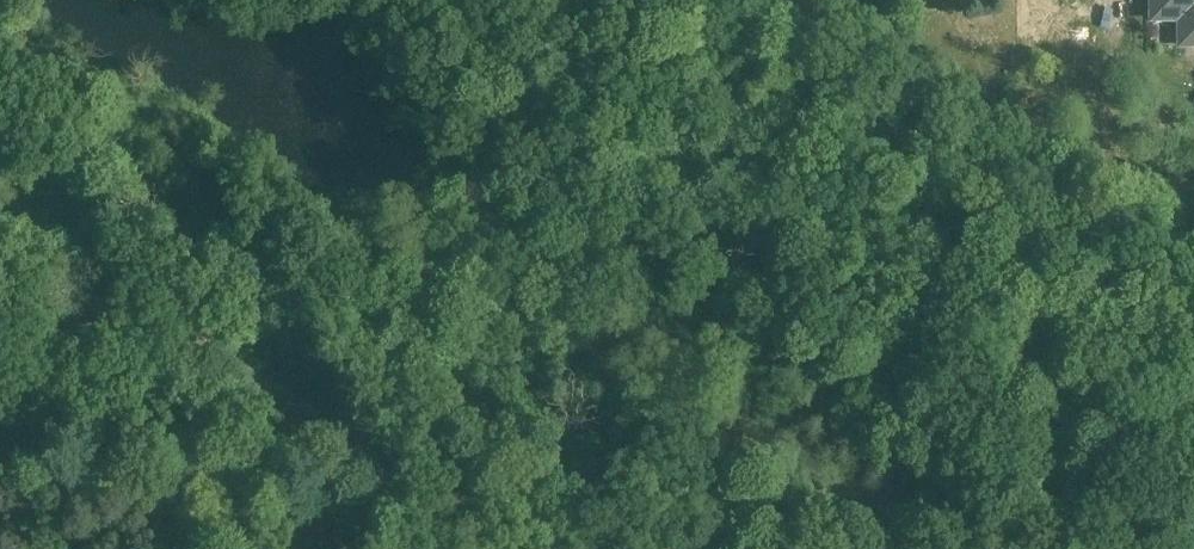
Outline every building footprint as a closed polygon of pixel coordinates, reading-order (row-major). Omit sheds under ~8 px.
[(1152,20),(1189,19),(1190,46),(1193,46),(1193,0),(1152,0),(1152,20)]
